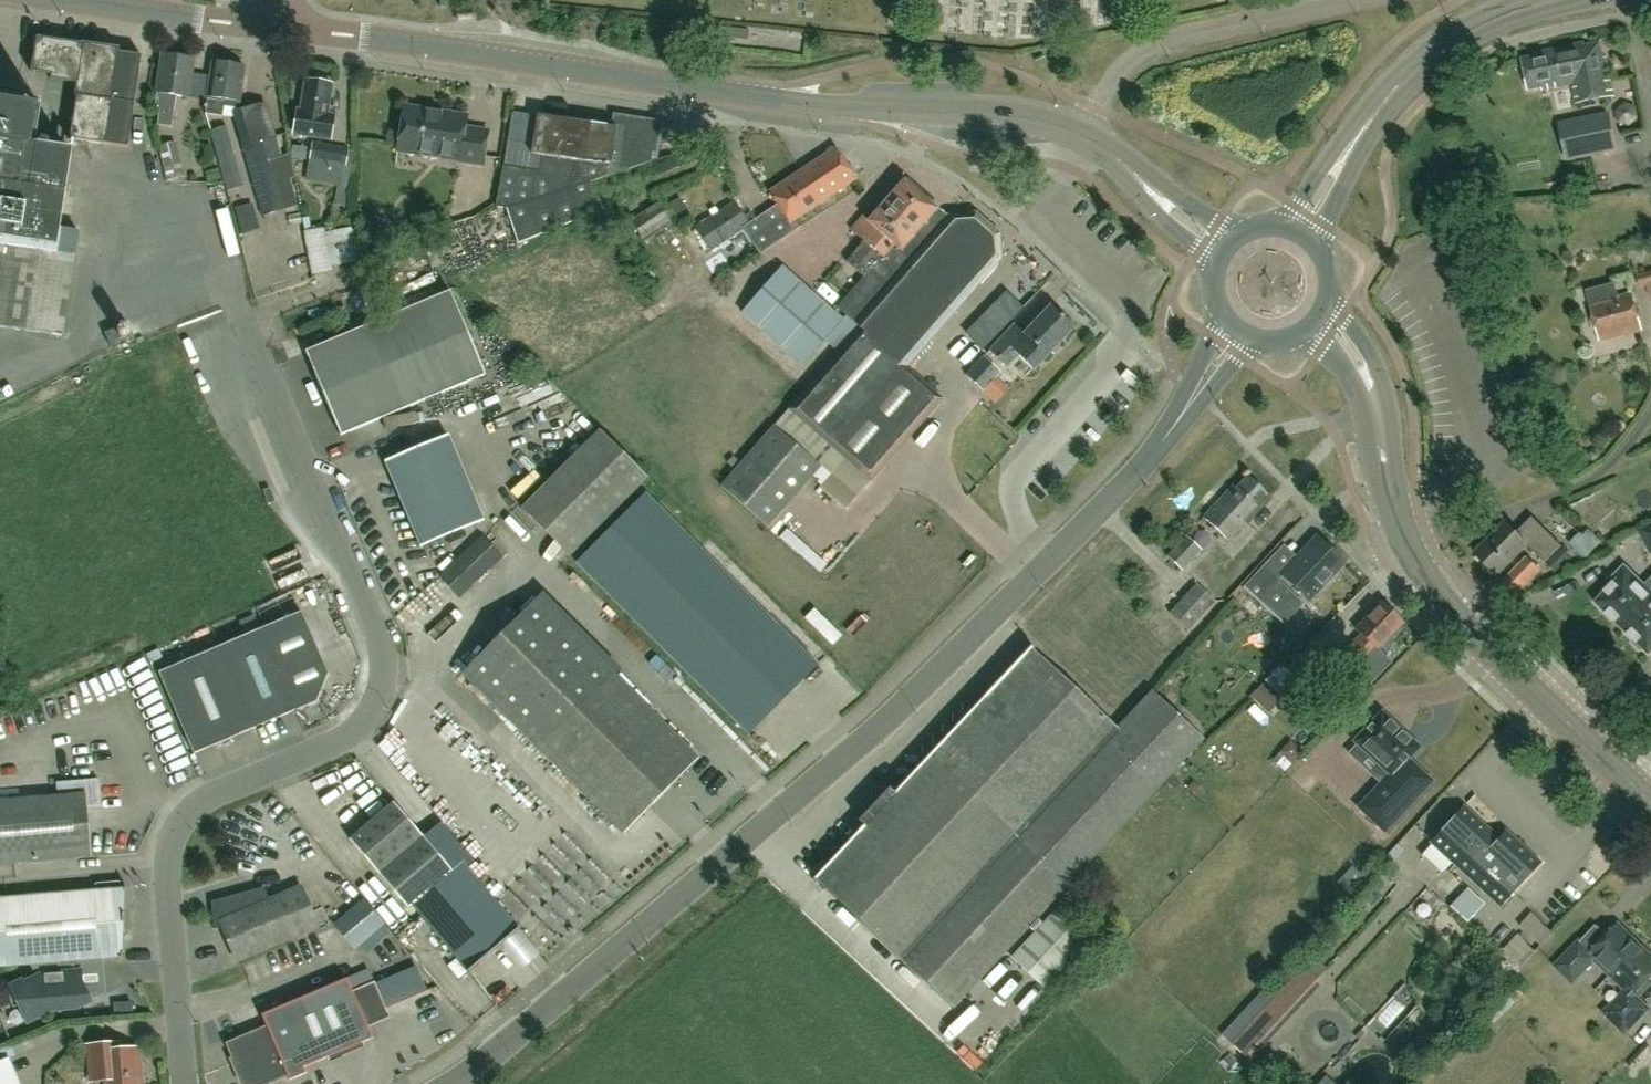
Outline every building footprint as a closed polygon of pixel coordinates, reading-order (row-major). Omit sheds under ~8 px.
[(141,54),(117,51),(118,47),(83,42),(82,43),(36,37),(32,71),(51,74),(51,79),(77,82),(75,96),(77,96),(71,139),(129,147),(141,54)] [(1543,86),(1544,90),(1573,83),(1577,102),(1614,94),(1606,57),(1604,57),(1601,41),(1584,45),(1583,42),(1536,52),(1537,56),(1522,59),(1529,89),(1543,86)] [(171,126),(174,109),(176,95),(188,97),(194,59),(162,54),(153,109),(159,110),(157,124),(171,126)] [(239,107),(244,66),(212,62),(206,104),(204,104),(204,107),(205,107),(205,113),(206,113),(222,115),(223,105),(236,107),(239,107)] [(330,139),(333,115),(327,114),(331,83),(328,83),(322,80),(316,81),(304,79),(299,110),(296,109),(293,129),(305,131),(304,135),(330,139)] [(62,335),(74,255),(55,252),(59,228),(60,223),(64,198),(70,154),(33,149),(40,106),(0,100),(0,326),(62,335)] [(235,113),(233,113),(234,117),(255,189),(262,216),(283,210),(298,205),(290,178),(295,177),(290,154),(269,160),(263,140),(270,138),(275,137),(266,104),(235,113)] [(464,127),(466,116),(403,107),(397,149),(420,152),(423,158),(437,160),(441,156),(459,158),(459,161),(483,164),(484,156),(488,131),(464,127)] [(1610,112),(1560,122),(1567,157),(1617,148),(1610,112)] [(502,166),(496,207),(506,208),(518,244),(600,211),(591,181),(651,161),(657,124),(616,117),(615,126),(589,122),(537,114),(531,154),(542,156),(540,172),(502,166)] [(222,178),(239,173),(227,126),(210,130),(222,178)] [(342,180),(344,173),(344,170),(346,168),(349,147),(329,144),(312,141),(307,174),(342,180)] [(185,178),(176,143),(160,146),(168,181),(185,178)] [(749,224),(743,228),(760,253),(795,230),(790,222),(856,178),(835,147),(801,170),(769,191),(781,209),(777,212),(773,207),(749,224)] [(903,247),(933,211),(936,209),(904,181),(869,221),(863,215),(850,230),(863,241),(845,261),(863,277),(895,240),(903,247)] [(749,224),(734,202),(695,228),(710,250),(743,228),(749,224)] [(645,242),(671,225),(658,204),(632,221),(645,242)] [(259,229),(253,205),(233,210),(239,231),(239,232),(240,234),(259,229)] [(905,367),(957,307),(957,302),(996,257),(996,235),(974,216),(952,218),(947,223),(933,211),(903,247),(895,240),(863,277),(837,307),(860,328),(905,367)] [(339,221),(306,226),(312,263),(345,259),(339,221)] [(825,340),(843,320),(842,319),(781,266),(741,312),(802,366),(825,340)] [(1650,295),(1650,271),(1637,274),(1640,288),(1647,286),(1649,295),(1650,295)] [(1599,340),(1642,329),(1632,292),(1617,296),(1614,283),(1586,290),(1599,340)] [(486,375),(450,290),(305,351),(341,435),(486,375)] [(1058,343),(1073,326),(1052,306),(1025,334),(1025,335),(1014,324),(990,349),(1007,365),(1018,355),(1033,369),(1049,352),(1055,354),(1060,349),(1058,343)] [(834,449),(845,459),(820,487),(845,510),(871,481),(942,399),(905,367),(860,328),(838,352),(807,387),(789,409),(834,449)] [(982,391),(996,404),(1006,393),(992,381),(1000,372),(984,356),(966,376),(982,391)] [(774,426),(722,486),(767,526),(820,466),(774,426)] [(647,477),(600,430),(522,509),(569,556),(647,477)] [(448,437),(386,463),(420,546),(482,520),(448,437)] [(1247,522),(1271,497),(1267,493),(1267,494),(1248,476),(1236,488),(1233,485),(1203,517),(1228,540),(1246,521),(1247,522)] [(275,500),(270,488),(264,490),(269,503),(275,500)] [(749,734),(817,665),(645,493),(576,562),(749,734)] [(1506,522),(1475,553),(1497,575),(1527,545),(1545,563),(1562,546),(1533,517),(1517,533),(1506,522)] [(1639,530),(1650,553),(1650,523),(1639,530)] [(1576,535),(1583,553),(1604,545),(1597,527),(1576,535)] [(1182,570),(1201,550),(1185,535),(1166,556),(1182,570)] [(1296,556),(1285,567),(1280,573),(1307,599),(1343,562),(1317,537),(1298,558),(1296,556)] [(1516,594),(1540,569),(1528,556),(1503,582),(1516,594)] [(1597,603),(1622,628),(1650,599),(1650,579),(1645,585),(1624,565),(1611,579),(1615,582),(1609,588),(1605,588),(1599,594),(1599,598),(1596,601),(1596,600),(1594,602),(1596,604),(1597,603)] [(1281,630),(1304,605),(1265,568),(1245,589),(1248,591),(1244,595),(1281,630)] [(1216,616),(1208,609),(1215,601),(1196,583),(1169,612),(1188,630),(1194,624),(1202,631),(1216,616)] [(537,598),(462,673),(622,833),(698,758),(613,673),(537,598)] [(1622,628),(1633,638),(1633,642),(1640,650),(1644,650),(1648,653),(1647,653),(1649,655),(1650,653),(1650,652),(1650,599),(1622,628)] [(1377,650),(1403,623),(1380,601),(1355,628),(1361,635),(1343,654),(1357,668),(1376,649),(1377,650)] [(317,701),(328,673),(301,611),(159,672),(193,754),(317,701)] [(1312,642),(1285,669),(1298,682),(1325,655),(1312,642)] [(816,883),(817,881),(952,1008),(1204,740),(1151,690),(1116,727),(1034,650),(1035,649),(1031,645),(894,792),(889,788),(859,820),(863,825),(813,879),(816,883)] [(1380,715),(1357,740),(1355,741),(1357,743),(1358,744),(1390,773),(1381,783),(1358,807),(1384,832),(1431,781),(1406,758),(1416,749),(1418,747),(1416,746),(1383,715),(1381,713),(1380,715)] [(175,751),(166,756),(178,780),(195,771),(178,737),(170,741),(175,751)] [(98,779),(56,782),(58,795),(0,800),(0,865),(91,857),(87,806),(101,805),(98,779)] [(1496,827),(1503,820),(1480,798),(1473,806),(1496,827)] [(393,801),(349,838),(408,908),(411,904),(468,971),(502,942),(445,876),(452,870),(393,801)] [(1505,830),(1498,837),(1463,805),(1430,842),(1499,906),(1540,862),(1505,830)] [(445,876),(502,942),(509,937),(519,928),(462,862),(452,870),(445,876)] [(1352,867),(1334,886),(1344,895),(1362,876),(1352,867)] [(1385,888),(1395,899),(1411,884),(1401,872),(1385,888)] [(98,958),(118,957),(117,960),(122,960),(126,885),(124,885),(124,888),(118,884),(98,885),(92,891),(0,899),(0,966),(30,964),(98,958)] [(237,961),(318,927),(301,886),(269,899),(264,887),(232,901),(231,900),(211,902),(213,929),(223,928),(237,961)] [(1471,922),(1488,905),(1469,886),(1452,903),(1471,922)] [(358,947),(381,927),(361,903),(337,923),(352,941),(358,947)] [(1092,938),(1059,907),(1012,957),(1045,988),(1092,938)] [(1594,958),(1609,973),(1622,960),(1617,956),(1634,939),(1618,924),(1590,952),(1579,941),(1556,964),(1572,980),(1594,958)] [(1609,973),(1626,990),(1604,1012),(1624,1031),(1647,1008),(1636,997),(1650,982),(1650,981),(1648,979),(1650,976),(1650,956),(1634,939),(1617,956),(1622,960),(1609,973)] [(80,984),(79,984),(78,974),(100,973),(98,958),(30,964),(36,978),(22,985),(21,982),(5,989),(13,1008),(20,1005),(28,1021),(59,1007),(60,1009),(75,1007),(88,1001),(80,984)] [(1258,1042),(1317,978),(1303,965),(1231,1043),(1249,1060),(1262,1046),(1258,1042)] [(367,1040),(373,1038),(368,1027),(390,1018),(374,981),(352,991),(346,979),(261,1015),(266,1026),(225,1043),(243,1083),(264,1083),(287,1074),(289,1081),(301,1076),(298,1070),(367,1040)] [(136,1048),(118,1049),(118,1043),(88,1045),(91,1082),(106,1081),(106,1083),(139,1083),(136,1048)] [(0,1061),(0,1083),(19,1083),(8,1058),(0,1061)] [(1326,1074),(1317,1083),(1337,1083),(1326,1074)]
